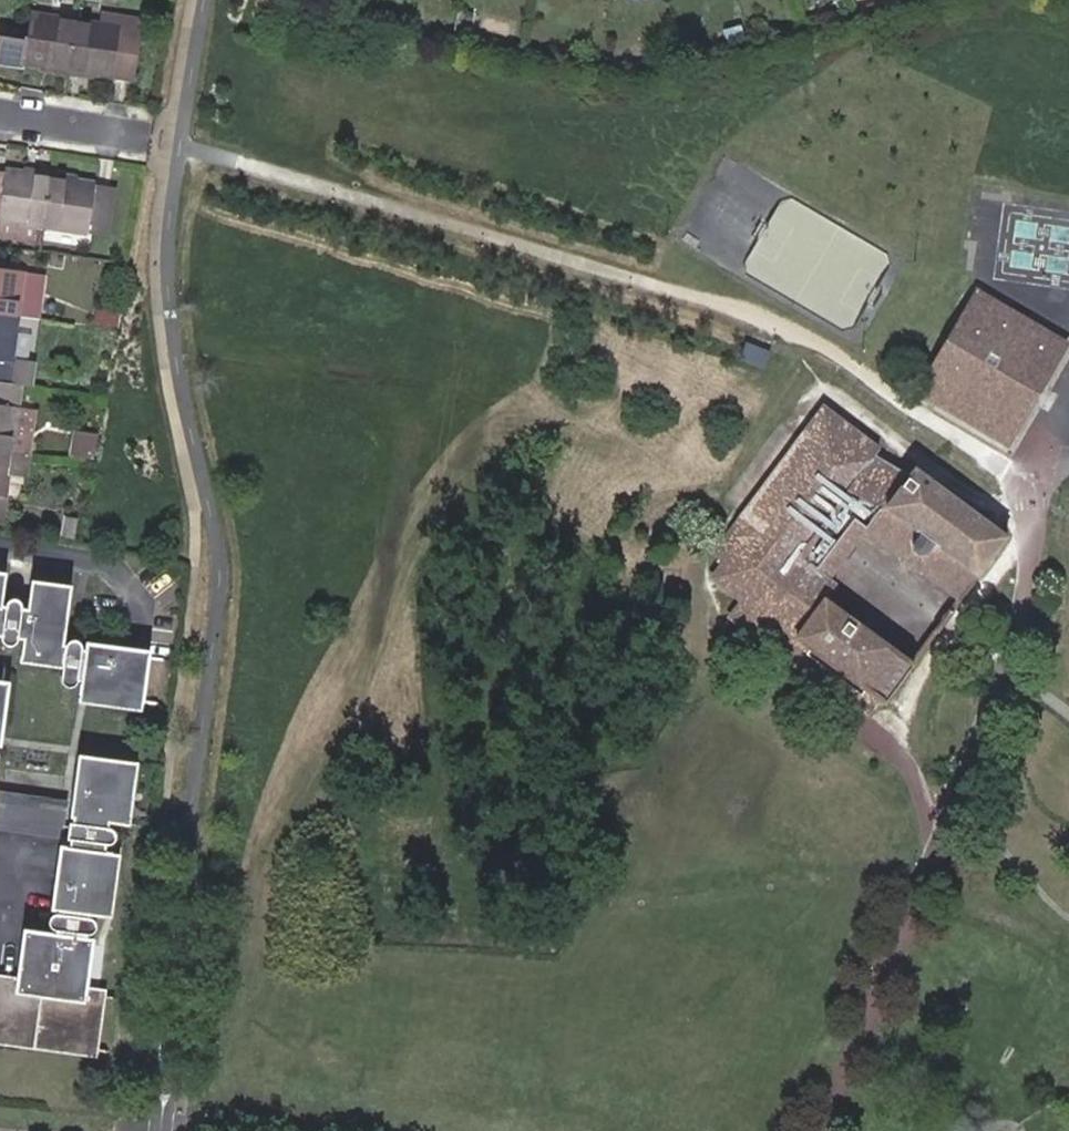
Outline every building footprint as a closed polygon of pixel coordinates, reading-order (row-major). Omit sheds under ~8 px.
[(102,13),(100,27),(140,34),(142,20),(102,13)] [(74,23),(30,16),(26,39),(0,34),(0,64),(23,67),(23,64),(40,67),(51,69),(50,74),(65,77),(74,23)] [(100,27),(74,23),(65,77),(84,79),(84,74),(95,76),(134,82),(140,34),(100,27)] [(50,173),(32,170),(30,175),(21,174),(6,172),(0,206),(0,222),(34,227),(42,228),(50,173)] [(65,176),(50,173),(42,228),(86,235),(87,232),(95,186),(74,182),(64,181),(65,176)] [(116,189),(95,186),(87,232),(108,235),(116,189)] [(34,227),(0,222),(0,239),(31,244),(34,227)] [(18,318),(25,274),(0,271),(0,316),(18,318)] [(18,318),(38,320),(43,278),(25,274),(18,318)] [(1006,447),(1066,340),(974,286),(926,367),(913,389),(1006,447)] [(117,322),(119,310),(94,307),(93,319),(117,322)] [(0,316),(0,384),(9,385),(21,386),(27,387),(30,364),(13,361),(18,318),(0,316)] [(21,386),(9,385),(0,384),(0,452),(12,453),(18,411),(21,386)] [(826,408),(803,439),(744,516),(715,554),(726,562),(715,576),(744,597),(732,614),(870,715),(880,700),(885,703),(916,663),(827,595),(837,582),(830,576),(843,560),(852,557),(858,550),(855,543),(861,536),(864,538),(870,530),(907,558),(906,566),(915,574),(924,572),(963,601),(1008,541),(977,519),(980,514),(916,467),(906,478),(875,455),(880,448),(826,408)] [(12,453),(27,455),(33,413),(18,411),(12,453)] [(790,430),(763,464),(732,506),(744,516),(803,439),(790,430)] [(93,460),(97,435),(75,431),(71,457),(93,460)] [(12,453),(0,452),(0,524),(2,524),(12,453)] [(72,540),(76,519),(63,516),(60,538),(72,540)] [(148,653),(91,645),(90,650),(81,649),(82,647),(81,644),(76,640),(72,640),(68,643),(67,645),(65,644),(74,584),(32,578),(28,608),(23,607),(23,604),(22,602),(20,599),(17,598),(14,598),(10,599),(8,602),(7,605),(3,604),(8,571),(0,570),(0,635),(3,635),(2,638),(3,640),(8,644),(13,644),(14,644),(17,642),(19,638),(24,638),(22,653),(65,658),(62,679),(63,682),(66,686),(71,686),(75,685),(76,683),(77,680),(86,681),(84,694),(141,702),(148,653)] [(113,853),(108,852),(108,844),(113,843),(116,841),(117,838),(118,835),(116,831),(113,829),(110,828),(112,823),(124,824),(133,761),(82,754),(73,817),(77,818),(76,823),(72,823),(70,840),(74,841),(73,847),(69,846),(60,912),(54,914),(51,919),(51,923),(52,926),(54,928),(57,930),(57,933),(32,930),(24,984),(0,981),(0,1035),(90,1047),(97,994),(79,992),(86,934),(91,933),(93,931),(95,925),(93,918),(89,916),(89,913),(104,915),(113,853)]
